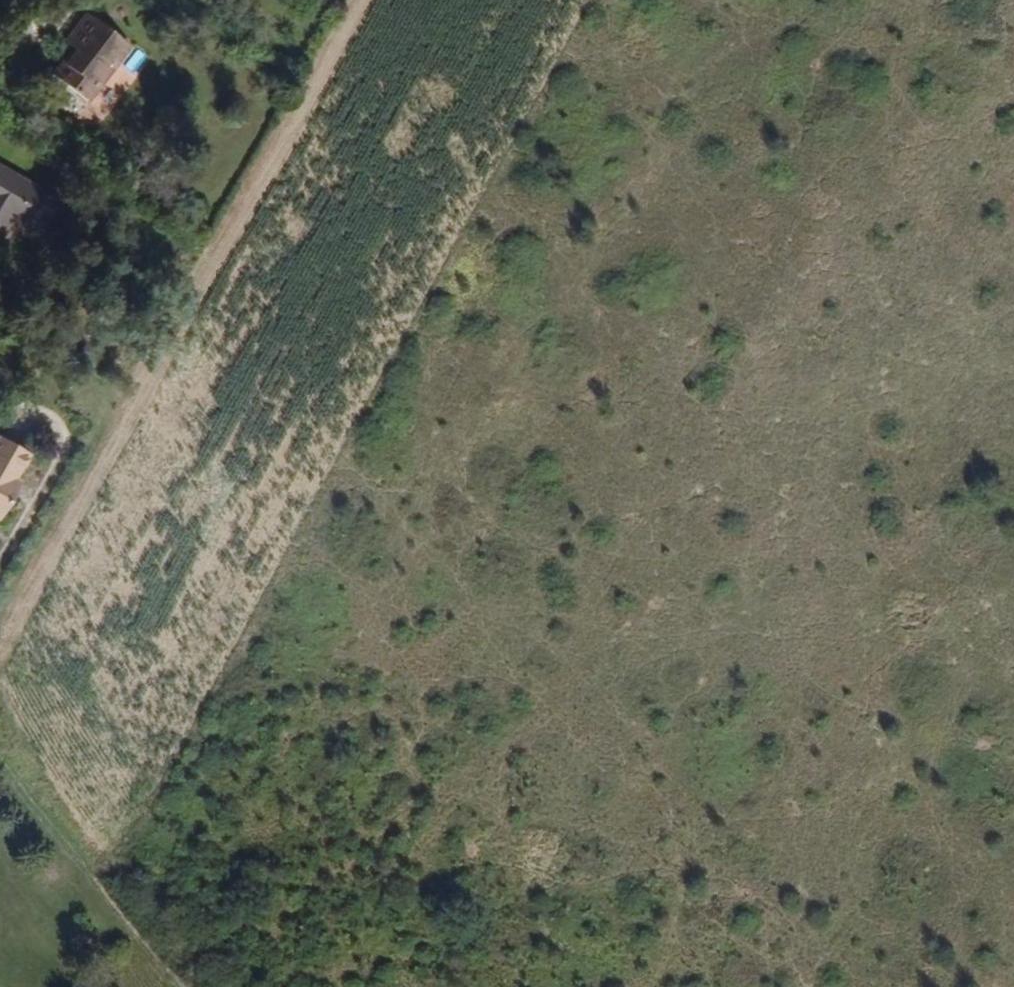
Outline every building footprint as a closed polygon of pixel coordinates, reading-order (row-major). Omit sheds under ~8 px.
[(87,100),(126,39),(85,13),(64,43),(70,50),(51,77),(87,100)] [(47,190),(0,164),(0,245),(19,216),(30,221),(47,190)] [(33,456),(0,437),(0,438),(0,522),(4,524),(16,502),(8,497),(19,481),(33,456)] [(16,502),(26,485),(19,481),(8,497),(16,502)]
